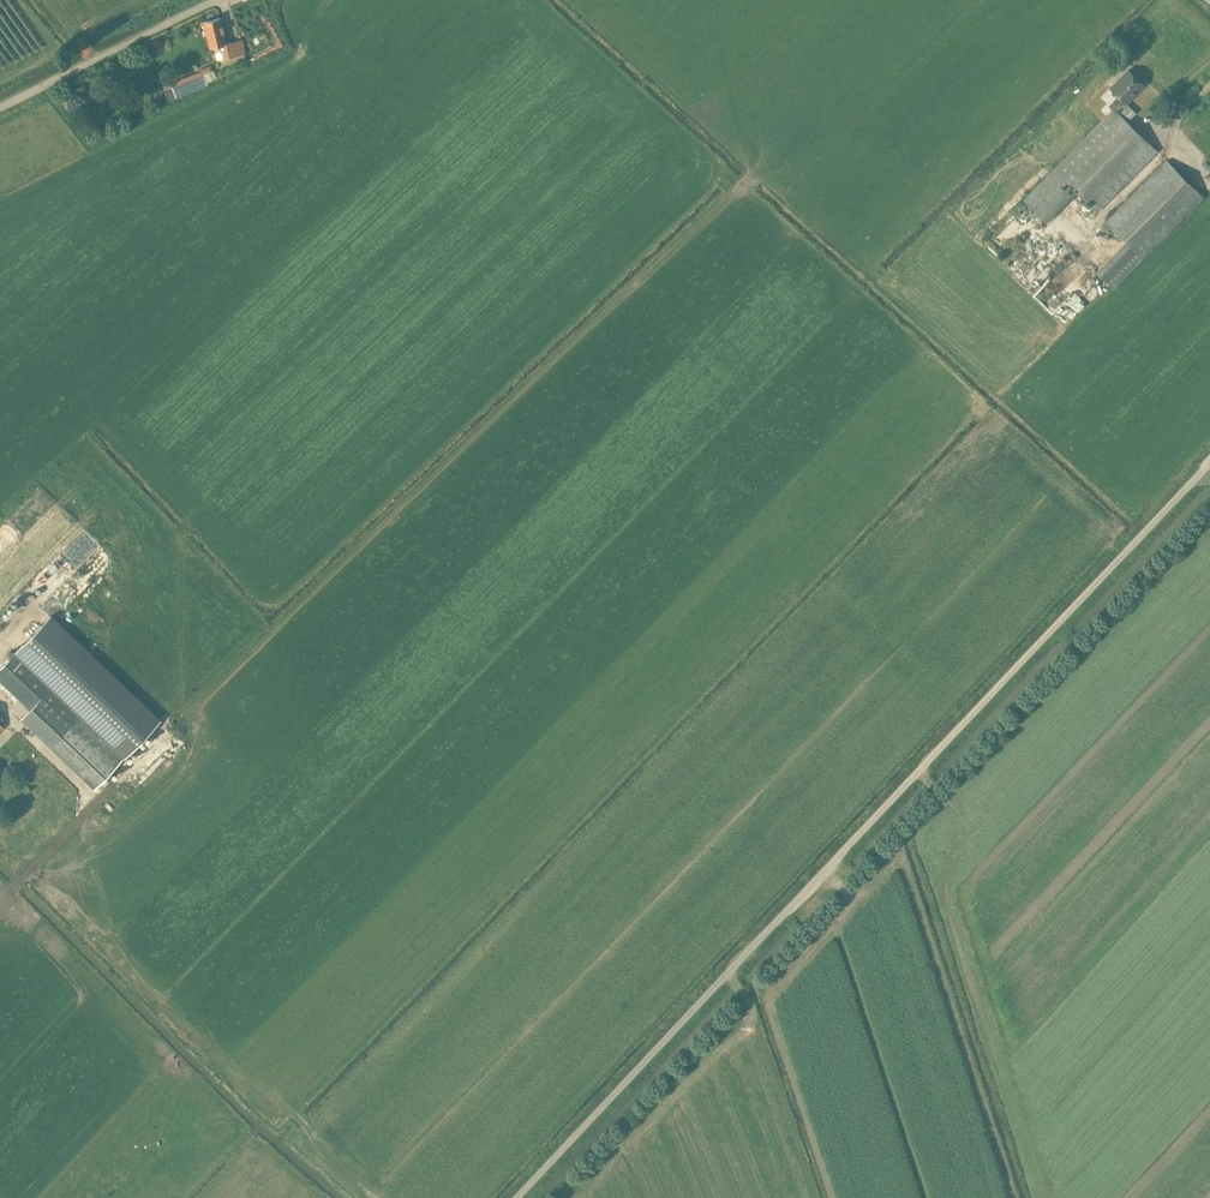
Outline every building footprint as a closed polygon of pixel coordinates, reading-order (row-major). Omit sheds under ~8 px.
[(220,18),(204,21),(209,48),(214,46),(217,59),(240,54),(237,40),(226,43),(220,18)] [(1118,110),(1126,102),(1126,103),(1144,85),(1129,69),(1111,87),(1119,95),(1109,105),(1112,109),(1110,112),(1104,117),(1054,168),(1023,199),(1047,222),(1077,192),(1098,212),(1158,151),(1118,110)] [(202,72),(171,83),(176,96),(208,84),(206,78),(205,79),(202,72)] [(1114,289),(1205,197),(1167,159),(1106,220),(1127,241),(1096,272),(1114,289)] [(1060,313),(1066,322),(1076,314),(1070,305),(1060,313)] [(49,615),(15,651),(125,755),(159,719),(49,615)] [(0,667),(0,680),(31,709),(23,717),(95,786),(125,755),(15,651),(0,667)] [(25,771),(19,778),(24,783),(31,777),(25,771)]
